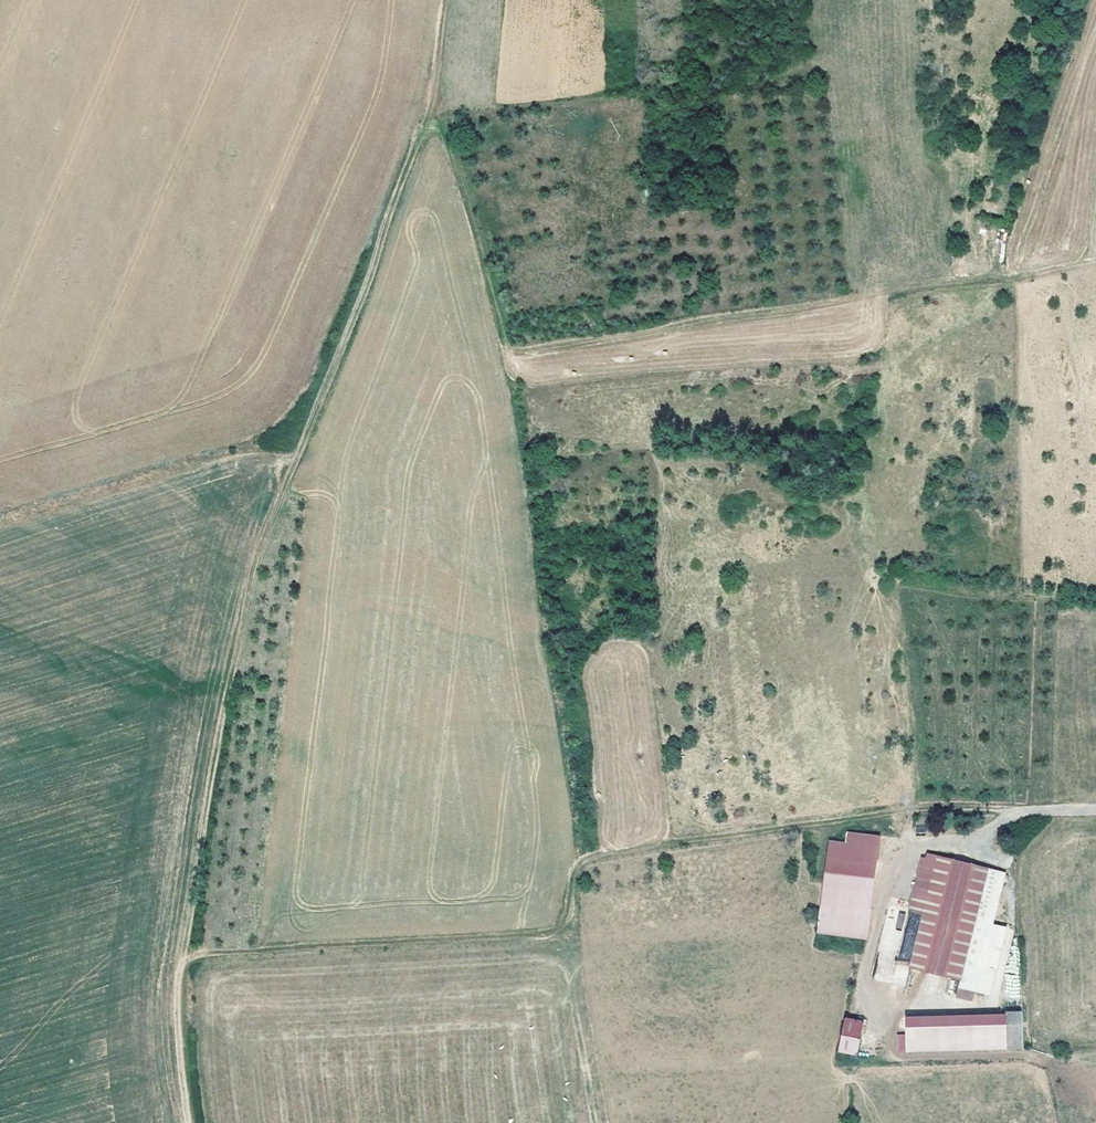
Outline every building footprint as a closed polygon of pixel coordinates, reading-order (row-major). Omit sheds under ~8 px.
[(828,840),(818,925),(867,931),(879,835),(847,831),(845,842),(828,840)] [(990,866),(929,851),(928,857),(923,856),(910,908),(924,912),(910,967),(961,980),(957,995),(974,999),(976,991),(960,987),(990,866)] [(1007,870),(990,866),(960,987),(976,991),(989,994),(1006,927),(994,924),(1007,870)] [(1006,1011),(906,1014),(907,1050),(1007,1047),(1006,1011)] [(862,1018),(844,1015),(838,1051),(856,1054),(862,1018)]
